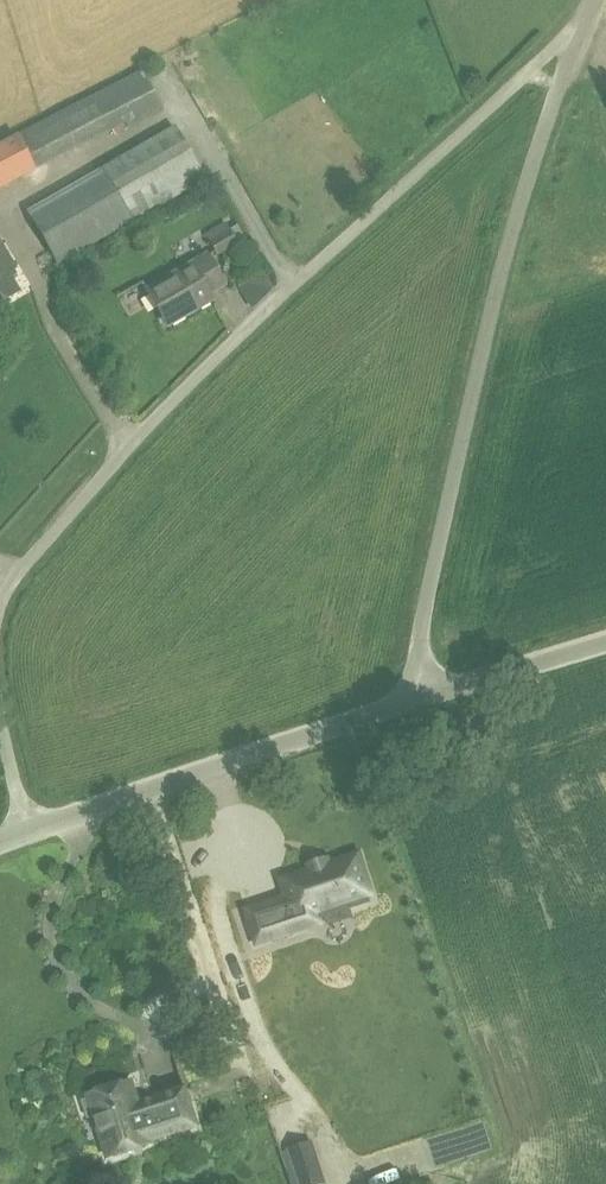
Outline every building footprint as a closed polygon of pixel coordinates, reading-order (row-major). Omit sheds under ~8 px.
[(142,69),(13,136),(32,172),(126,124),(128,129),(164,110),(142,69)] [(27,210),(58,265),(206,179),(174,125),(27,210)] [(32,172),(13,136),(12,135),(0,142),(0,188),(32,172)] [(229,227),(238,241),(245,237),(236,222),(229,227)] [(208,239),(217,256),(239,243),(238,241),(229,227),(208,239)] [(15,268),(0,242),(0,302),(18,291),(7,273),(15,268)] [(210,292),(225,283),(208,252),(147,287),(167,324),(213,298),(210,292)] [(252,290),(261,304),(283,290),(274,276),(252,290)] [(273,904),(282,937),(305,930),(302,920),(345,907),(347,913),(367,907),(368,907),(368,906),(366,901),(370,900),(358,860),(331,868),(328,869),(327,868),(325,868),(326,869),(311,874),(311,873),(309,873),(309,874),(306,875),(280,883),(284,896),(286,900),(273,904)] [(84,1100),(89,1117),(100,1114),(106,1134),(102,1136),(109,1156),(152,1143),(152,1140),(199,1125),(187,1087),(148,1099),(149,1102),(140,1104),(133,1081),(89,1094),(90,1098),(84,1100)] [(290,1149),(301,1183),(323,1183),(325,1183),(312,1142),(305,1144),(289,1149),(290,1149)] [(290,1149),(282,1152),(292,1183),(301,1183),(290,1149)]
